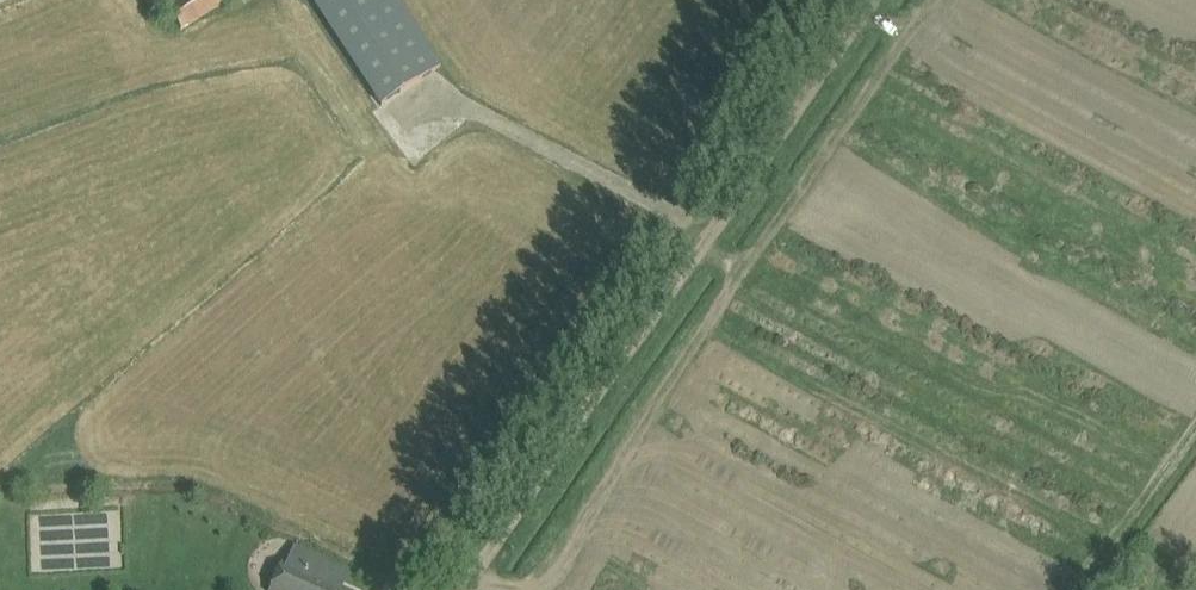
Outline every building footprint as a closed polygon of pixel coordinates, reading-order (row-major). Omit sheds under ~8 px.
[(152,12),(171,0),(145,0),(152,12)] [(168,9),(181,29),(223,3),(221,0),(183,0),(168,9)] [(421,79),(441,66),(398,0),(312,0),(381,106),(421,79)] [(332,585),(340,568),(294,547),(286,565),(282,563),(270,589),(343,589),(332,585)]
